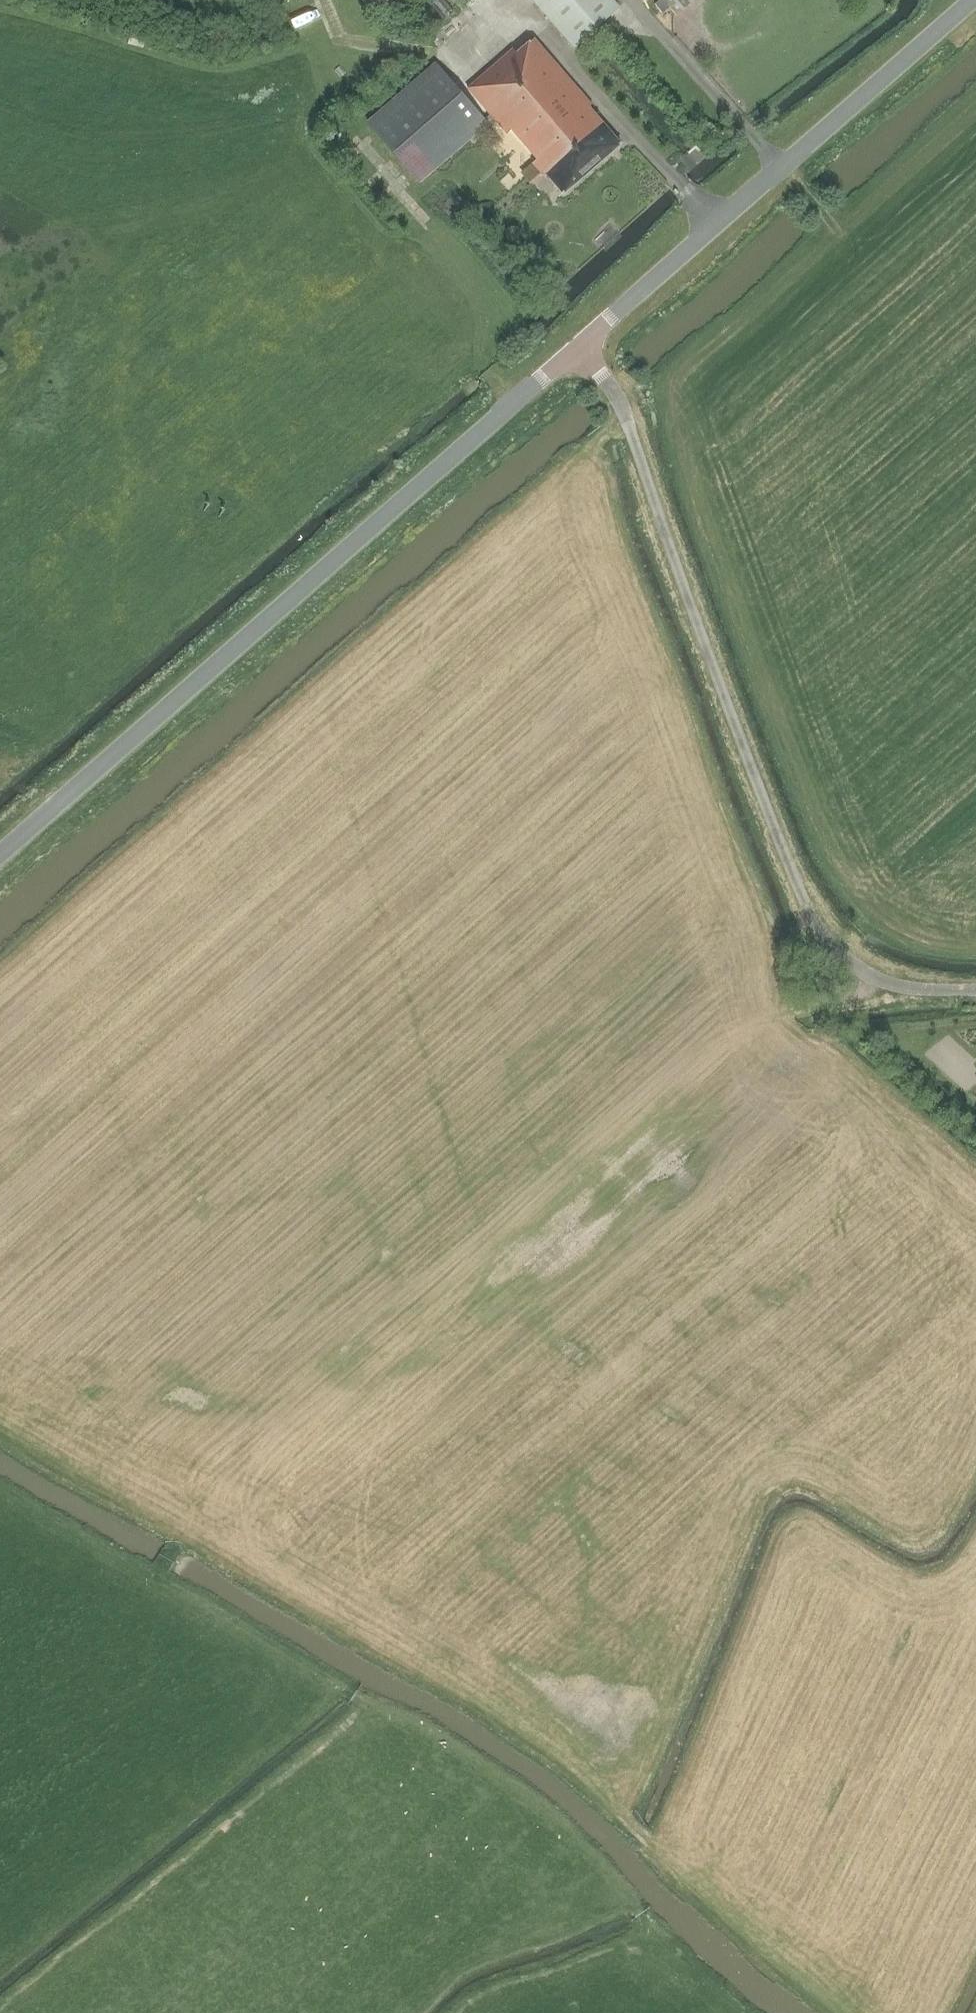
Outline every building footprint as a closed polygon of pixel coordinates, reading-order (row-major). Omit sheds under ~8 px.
[(382,14),(403,0),(372,0),(382,14)] [(448,20),(458,12),(447,0),(431,0),(448,20)] [(574,48),(619,8),(612,0),(532,0),(574,48)] [(676,14),(690,3),(687,0),(664,0),(676,14)] [(435,61),(366,122),(420,182),(489,123),(483,116),(488,111),(543,174),(545,172),(564,193),(621,143),(590,107),(592,105),(534,38),(517,52),(514,48),(463,93),(435,61)]
